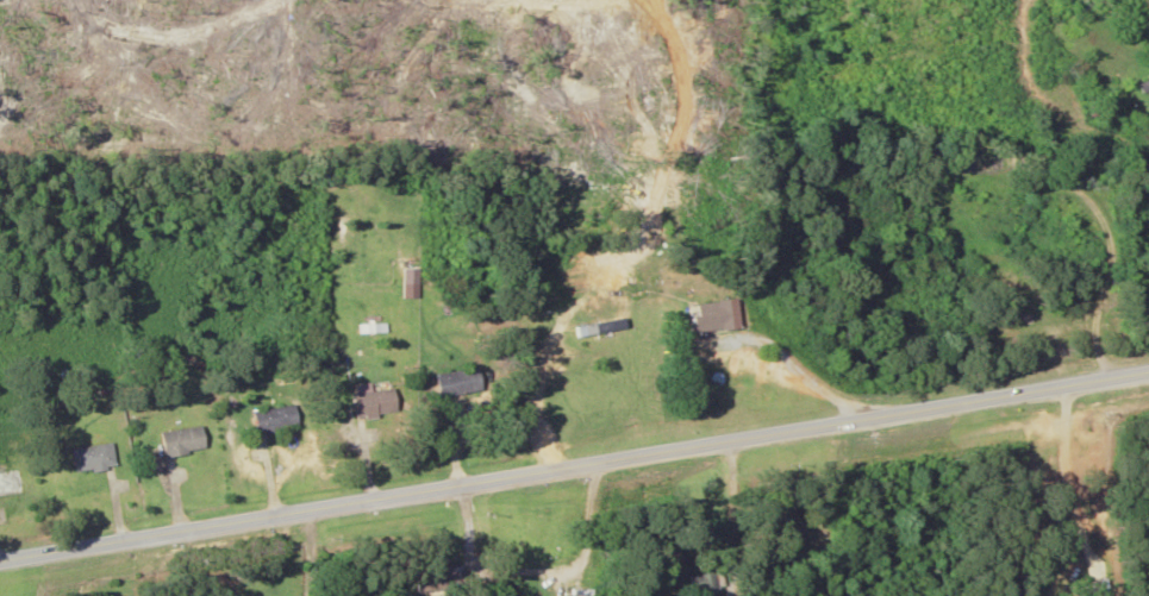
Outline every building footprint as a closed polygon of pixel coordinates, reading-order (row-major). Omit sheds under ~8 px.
[(1138,107),(1148,102),(1148,69),(1127,78),(1138,107)] [(691,330),(725,330),(725,299),(698,299),(698,317),(691,317),(691,330)] [(578,324),(582,344),(637,332),(632,312),(578,324)] [(437,374),(442,397),(484,388),(480,365),(437,374)] [(355,392),(357,416),(399,412),(397,388),(355,392)] [(255,411),(260,433),(300,424),(295,402),(255,411)] [(169,458),(208,445),(200,422),(161,436),(169,458)] [(73,448),(77,472),(117,466),(113,442),(73,448)] [(24,494),(23,469),(0,470),(0,495),(24,494)]
